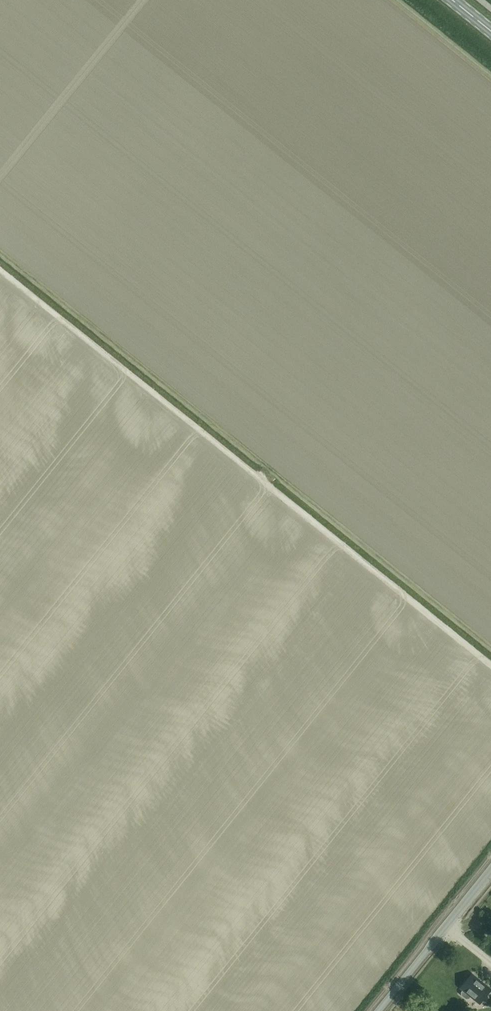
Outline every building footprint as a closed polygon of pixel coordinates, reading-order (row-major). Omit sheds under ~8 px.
[(479,979),(472,974),(461,988),(463,990),(462,992),(462,995),(466,998),(469,998),(471,996),(480,1003),(490,990),(490,989),(479,979)]
